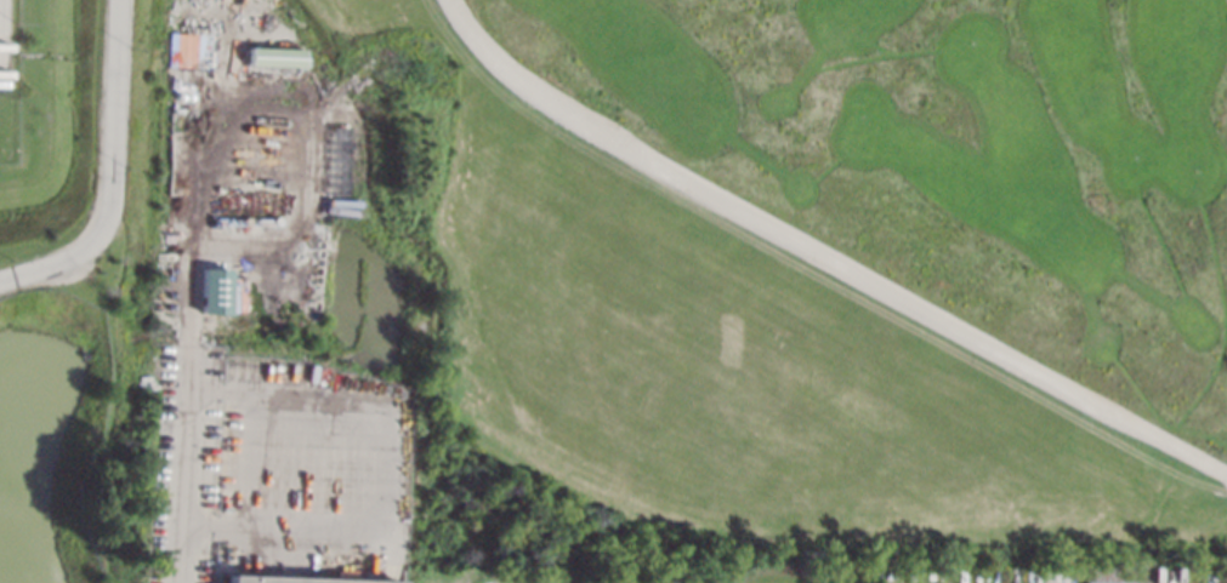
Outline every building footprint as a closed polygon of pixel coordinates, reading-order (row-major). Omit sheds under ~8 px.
[(197,68),(197,55),(205,55),(205,34),(168,33),(167,67),(197,68)] [(248,48),(301,50),(301,68),(248,67),(248,48)] [(201,268),(226,268),(226,315),(200,314),(201,268)] [(1136,564),(1135,582),(1084,582),(1085,562),(1136,564)] [(399,582),(229,582),(229,575),(399,582)]
